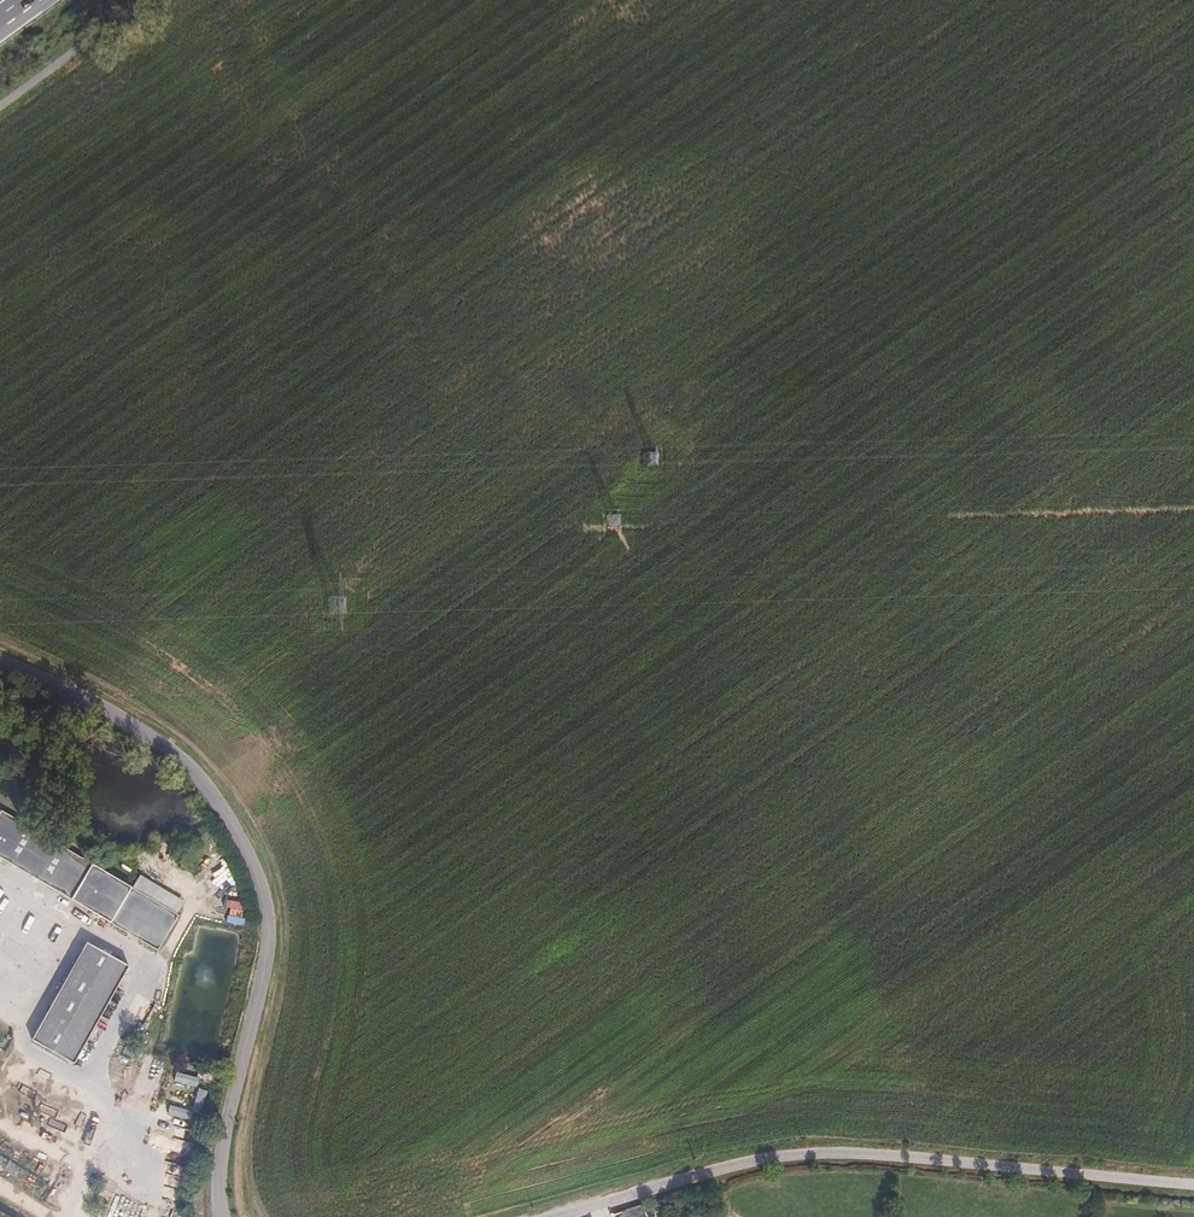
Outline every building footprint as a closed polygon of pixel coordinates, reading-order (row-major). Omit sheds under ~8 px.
[(42,837),(5,814),(0,823),(0,858),(160,955),(180,920),(42,837)] [(89,946),(29,1039),(73,1067),(130,972),(89,946)] [(198,1088),(193,1106),(202,1108),(207,1090),(198,1088)] [(706,1193),(703,1186),(696,1188),(697,1196),(706,1193)] [(123,1216),(143,1216),(146,1207),(127,1202),(123,1216)] [(664,1203),(643,1205),(646,1216),(666,1216),(664,1206),(664,1203)] [(643,1205),(610,1214),(610,1216),(646,1216),(643,1205)]
